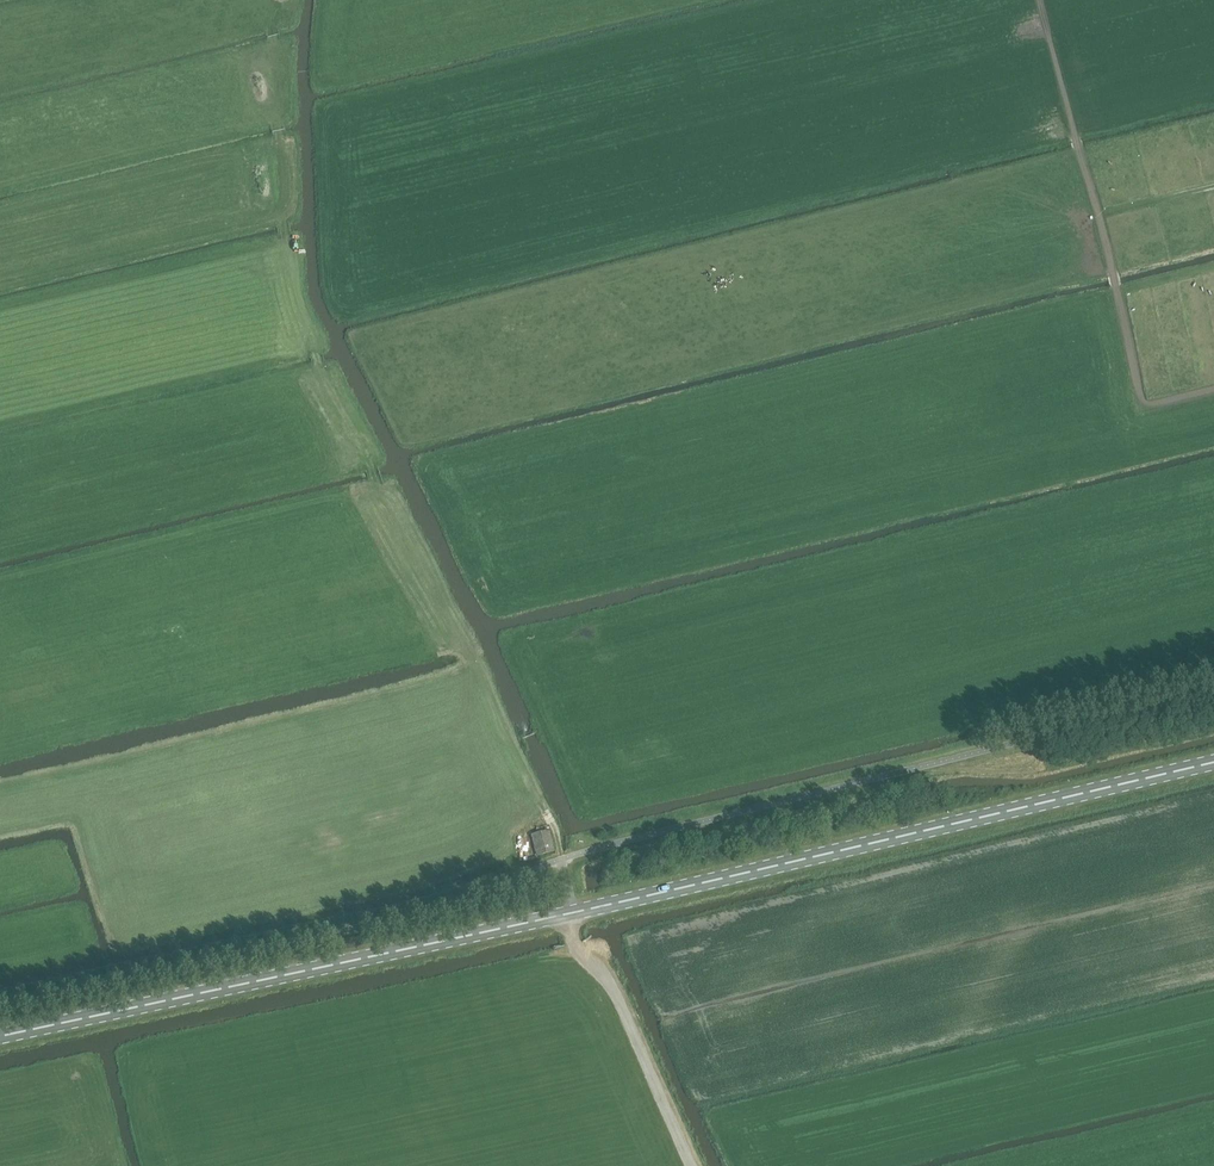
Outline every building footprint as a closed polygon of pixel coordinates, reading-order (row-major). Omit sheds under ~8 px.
[(537,856),(555,851),(549,830),(531,835),(537,856)]
